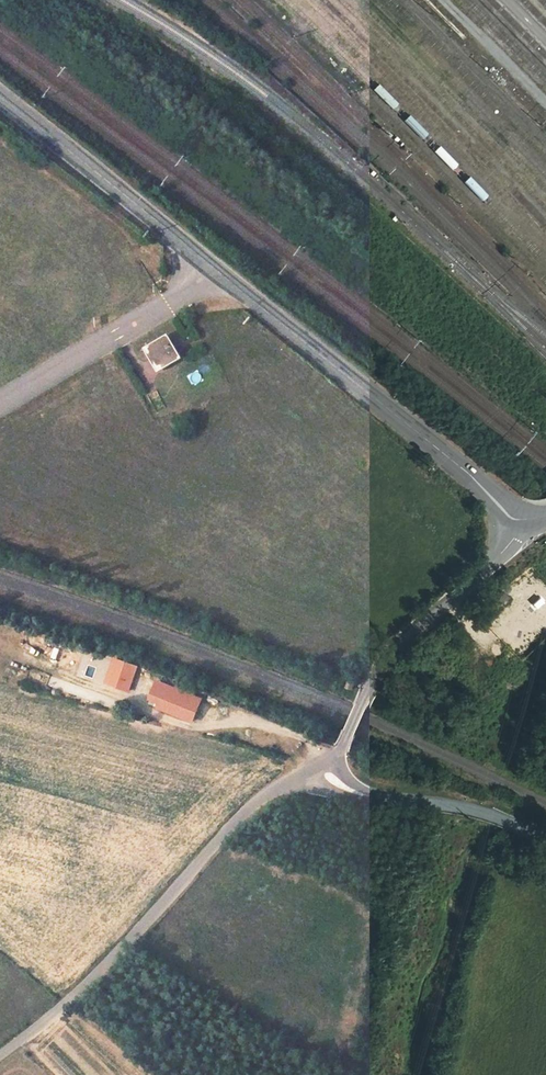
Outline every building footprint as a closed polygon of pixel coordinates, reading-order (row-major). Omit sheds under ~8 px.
[(146,347),(150,353),(168,342),(165,336),(146,347)] [(176,356),(168,342),(150,353),(159,367),(176,356)] [(150,404),(161,399),(155,389),(145,394),(150,404)] [(134,667),(114,660),(106,684),(126,690),(134,667)] [(94,679),(104,681),(107,670),(97,668),(94,679)] [(48,684),(67,691),(70,682),(51,676),(48,684)] [(353,690),(355,682),(349,680),(346,688),(353,690)] [(199,700),(171,688),(163,711),(191,721),(199,700)]
